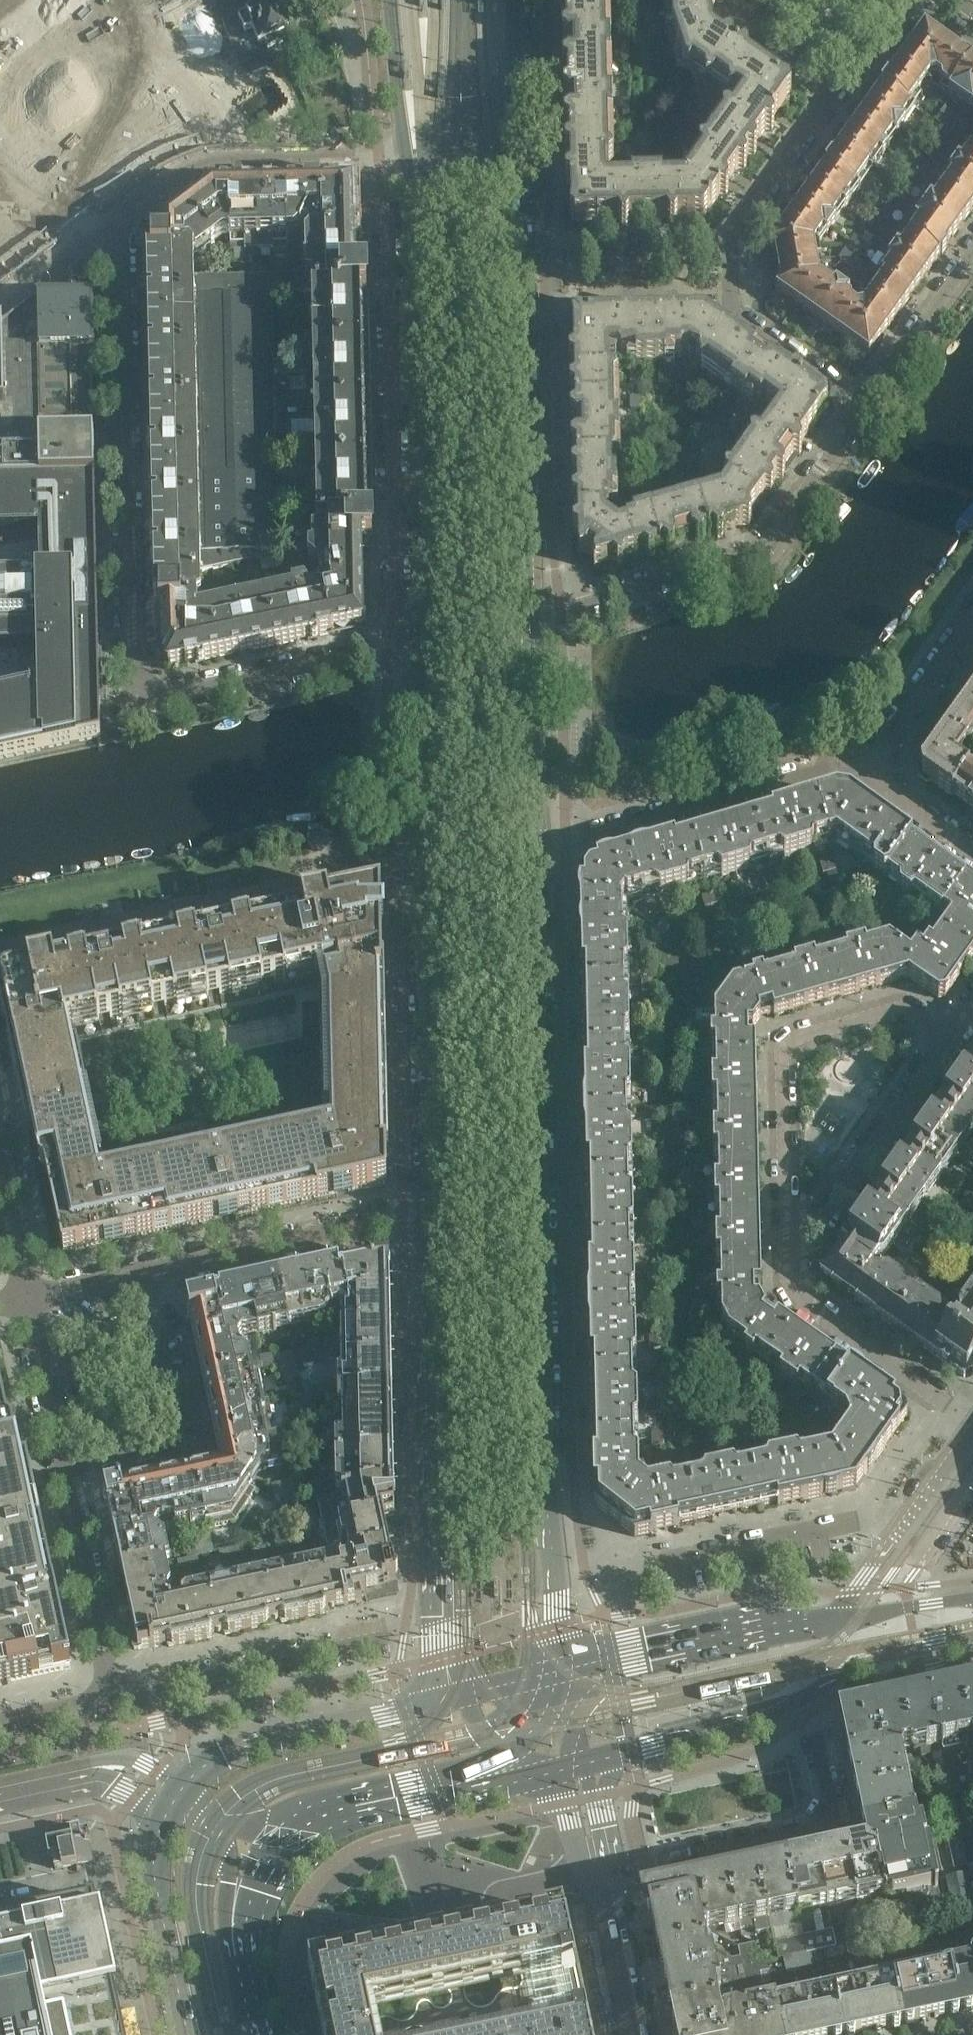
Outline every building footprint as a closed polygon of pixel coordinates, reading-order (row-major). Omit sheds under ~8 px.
[(280,0),(270,0),(246,9),(247,12),(239,16),(244,31),(253,27),(258,42),(265,40),(268,47),(288,39),(285,32),(291,29),(280,0)] [(604,5),(608,5),(608,0),(566,0),(566,5),(561,8),(561,13),(566,16),(566,25),(604,24),(604,5)] [(693,0),(672,0),(672,31),(686,70),(689,72),(692,68),(714,37),(709,12),(693,0)] [(709,12),(716,2),(722,2),(722,3),(724,0),(693,0),(709,12)] [(604,42),(604,24),(566,25),(567,33),(562,37),(562,41),(567,45),(567,53),(610,52),(609,42),(604,42)] [(938,65),(952,46),(924,26),(911,46),(938,65)] [(716,79),(735,52),(732,50),(732,44),(729,41),(723,43),(714,37),(692,68),(705,78),(707,84),(713,83),(716,79)] [(939,71),(938,65),(911,46),(896,67),(923,86),(933,72),(939,71)] [(952,85),(971,59),(970,57),(962,51),(960,52),(952,46),(938,65),(939,71),(941,73),(942,78),(952,85)] [(605,81),(605,62),(610,62),(610,52),(567,53),(567,62),(562,65),(562,70),(568,73),(568,82),(605,81)] [(738,94),(757,68),(748,61),(748,55),(744,52),(738,54),(735,52),(716,79),(729,88),(730,95),(731,96),(738,94)] [(267,67),(263,56),(248,62),(252,72),(267,67)] [(971,59),(952,85),(950,88),(972,105),(972,61),(971,59)] [(909,106),(923,86),(896,67),(889,76),(887,76),(881,84),(882,86),(907,104),(909,106)] [(791,96),(790,89),(784,87),(757,68),(738,94),(744,99),(747,99),(752,102),(754,100),(757,102),(760,97),(779,111),(787,100),(791,96)] [(680,85),(683,80),(678,76),(674,81),(680,85)] [(606,99),(605,81),(568,82),(568,90),(563,94),(563,98),(568,101),(568,110),(611,109),(611,99),(606,99)] [(898,117),(907,104),(882,86),(868,106),(896,126),(900,121),(898,117)] [(697,97),(701,93),(695,88),(691,93),(697,97)] [(703,101),(706,96),(701,93),(697,97),(703,101)] [(263,96),(255,102),(261,110),(270,104),(263,96)] [(772,121),(778,112),(779,111),(760,97),(757,102),(754,100),(752,102),(747,99),(744,99),(731,118),(760,138),(765,131),(772,131),(774,127),(772,121)] [(35,164),(70,212),(180,134),(170,119),(164,123),(149,102),(139,109),(143,114),(146,112),(150,117),(139,125),(130,113),(125,117),(117,106),(103,115),(104,116),(35,164)] [(896,126),(868,106),(854,126),(879,144),(888,131),(893,132),(896,126)] [(946,122),(953,112),(946,108),(939,117),(946,122)] [(607,137),(606,119),(611,119),(611,109),(568,110),(569,118),(564,122),(564,127),(569,130),(569,138),(607,137)] [(952,127),(959,117),(953,112),(946,122),(952,127)] [(701,126),(706,120),(701,116),(696,122),(701,126)] [(760,138),(731,118),(728,116),(721,117),(722,124),(715,135),(746,158),(748,155),(754,155),(757,152),(754,146),(760,138)] [(941,129),(946,122),(939,117),(935,124),(941,129)] [(948,133),(952,127),(946,122),(941,129),(948,133)] [(936,135),(941,129),(935,124),(930,130),(936,135)] [(882,146),(879,144),(854,126),(840,145),(865,164),(873,152),(876,155),(882,146)] [(943,140),(948,133),(941,129),(936,135),(943,140)] [(746,158),(715,135),(706,147),(699,148),(700,155),(703,157),(732,177),(738,169),(744,169),(747,166),(745,160),(746,158)] [(687,146),(691,140),(687,136),(682,142),(687,146)] [(607,154),(607,137),(569,138),(569,146),(564,149),(564,154),(570,157),(570,166),(605,165),(612,158),(607,154)] [(683,151),(687,146),(682,142),(679,147),(683,151)] [(851,183),(865,164),(840,145),(833,155),(831,155),(825,163),(826,165),(851,183)] [(964,164),(961,161),(956,169),(972,181),(972,152),(964,164)] [(726,186),(732,177),(703,157),(690,176),(703,185),(704,188),(718,198),(720,195),(726,195),(728,192),(726,186)] [(913,168),(918,161),(911,157),(907,163),(913,168)] [(920,173),(924,166),(918,161),(913,168),(920,173)] [(908,174),(913,168),(907,163),(902,170),(908,174)] [(606,184),(605,165),(570,166),(570,175),(565,179),(565,183),(570,186),(571,197),(596,197),(596,193),(600,193),(600,190),(606,184)] [(843,194),(851,183),(826,165),(812,185),(837,203),(840,205),(846,197),(843,194)] [(915,179),(920,173),(913,168),(908,174),(915,179)] [(956,169),(951,176),(954,178),(945,191),(972,210),(972,209),(972,181),(956,169)] [(703,219),(718,198),(704,188),(703,185),(690,176),(685,183),(663,184),(663,181),(647,181),(631,182),(631,184),(606,185),(606,184),(600,190),(600,193),(596,193),(596,197),(571,197),(571,212),(570,218),(574,223),(581,221),(618,221),(622,226),(626,226),(630,220),(631,220),(648,220),(663,220),(666,220),(670,225),(674,225),(678,219),(703,219)] [(829,214),(837,203),(812,185),(798,204),(826,225),(832,216),(829,214)] [(323,235),(321,187),(286,188),(287,232),(298,231),(300,229),(309,229),(309,235),(323,235)] [(353,234),(352,187),(344,188),(344,187),(321,187),(323,235),(353,234)] [(287,232),(286,188),(229,190),(229,233),(229,246),(237,246),(237,242),(245,242),(245,245),(251,251),(267,251),(272,245),(276,249),(285,249),(285,236),(287,236),(287,232)] [(229,233),(229,190),(210,190),(186,208),(211,242),(222,233),(229,233)] [(947,246),(972,210),(945,191),(936,204),(933,201),(918,222),(922,224),(912,237),(940,256),(942,256),(948,248),(947,246)] [(885,207),(890,201),(883,196),(879,203),(885,207)] [(880,214),(885,207),(879,203),(874,209),(880,214)] [(826,225),(798,204),(784,224),(810,243),(810,242),(818,232),(820,233),(826,225)] [(211,242),(186,208),(161,227),(161,243),(162,248),(189,247),(195,254),(211,242)] [(817,279),(813,257),(810,242),(810,243),(784,224),(768,246),(775,250),(778,271),(780,283),(776,290),(797,305),(816,278),(817,279)] [(295,252),(310,237),(309,235),(309,229),(300,229),(298,231),(287,232),(287,236),(288,252),(295,252)] [(353,234),(323,235),(309,235),(310,237),(295,252),(288,252),(288,265),(306,265),(354,263),(354,262),(353,234)] [(857,247),(858,245),(863,239),(856,234),(851,242),(857,247)] [(926,276),(940,256),(912,237),(904,249),(900,247),(895,254),(926,276)] [(866,251),(871,244),(863,239),(858,245),(866,251)] [(851,255),(855,250),(857,247),(851,242),(845,250),(851,255)] [(190,273),(189,258),(195,254),(189,247),(162,248),(161,243),(151,244),(151,252),(149,252),(150,274),(190,273)] [(864,264),(851,255),(845,250),(838,260),(857,274),(864,264)] [(868,259),(855,250),(851,255),(864,264),(868,259)] [(926,276),(895,254),(890,261),(893,264),(884,276),(885,277),(912,296),(926,276)] [(366,293),(366,275),(363,276),(363,262),(354,262),(354,263),(306,265),(306,275),(306,280),(316,279),(316,292),(316,293),(360,292),(360,293),(366,293)] [(92,351),(90,283),(90,282),(90,280),(90,279),(89,278),(88,276),(87,275),(85,274),(84,273),(82,272),(80,272),(78,272),(76,273),(74,273),(73,274),(71,276),(70,278),(69,279),(69,280),(69,281),(69,283),(69,298),(38,299),(39,352),(92,351)] [(289,436),(289,421),(315,421),(319,421),(319,395),(315,395),(288,396),(288,380),(273,380),(273,368),(271,293),(316,292),(316,279),(306,280),(306,275),(215,278),(202,278),(190,278),(190,273),(150,274),(157,579),(196,578),(197,578),(197,573),(279,555),(279,551),(313,551),(312,536),(322,536),(322,523),(277,524),(275,436),(289,436)] [(898,315),(912,296),(885,277),(871,297),(898,315)] [(817,319),(838,289),(830,284),(828,287),(817,279),(816,278),(797,305),(817,319)] [(857,316),(856,311),(853,309),(852,304),(843,297),(845,294),(838,289),(817,319),(843,337),(857,316)] [(361,320),(360,293),(360,292),(316,293),(317,305),(313,305),(313,321),(361,320)] [(884,335),(898,315),(871,297),(861,310),(856,311),(857,316),(884,335)] [(39,352),(38,299),(0,328),(0,484),(95,482),(93,439),(61,440),(41,440),(39,352)] [(683,351),(682,319),(679,319),(676,314),(671,314),(668,319),(666,319),(650,320),(634,320),(632,320),(628,315),(624,315),(621,320),(618,320),(618,355),(622,359),(635,359),(635,363),(650,363),(667,363),(667,358),(679,358),(679,355),(682,351),(683,351)] [(869,356),(884,335),(857,316),(843,337),(869,356)] [(698,362),(721,330),(705,318),(682,319),(683,351),(698,362)] [(361,349),(361,320),(313,321),(313,337),(317,337),(318,350),(361,349)] [(618,355),(618,320),(583,321),(577,320),(572,325),(573,331),(574,348),(592,348),(592,350),(597,350),(597,353),(605,353),(607,355),(618,355)] [(720,379),(743,346),(740,344),(741,337),(737,335),(731,337),(721,330),(698,362),(698,369),(701,371),(706,369),(720,379)] [(737,396),(763,360),(756,354),(756,348),(752,346),(746,348),(743,346),(720,379),(731,386),(728,390),(737,396)] [(607,376),(607,355),(605,353),(597,353),(597,350),(592,350),(592,348),(574,348),(574,356),(569,360),(569,364),(574,367),(574,376),(607,376)] [(362,378),(361,349),(318,350),(318,363),(314,363),(314,379),(362,378)] [(93,420),(92,366),(92,351),(39,352),(41,440),(61,440),(61,421),(93,420)] [(765,404),(785,375),(780,371),(780,365),(776,362),(770,365),(763,360),(737,396),(742,400),(745,396),(758,405),(765,404)] [(288,380),(288,367),(273,368),(273,380),(288,380)] [(793,410),(807,391),(800,386),(800,379),(796,377),(790,379),(785,375),(765,404),(780,415),(783,414),(786,409),(789,411),(791,408),(793,410)] [(612,404),(611,381),(615,381),(615,379),(611,376),(607,376),(574,376),(575,386),(569,389),(570,394),(575,397),(575,405),(612,404)] [(363,436),(362,378),(314,379),(315,395),(319,395),(319,421),(315,421),(316,437),(363,436)] [(803,441),(822,414),(827,409),(826,403),(820,400),(807,391),(793,410),(791,408),(789,411),(786,409),(783,414),(780,415),(775,421),(803,441)] [(612,422),(612,404),(575,405),(575,413),(570,416),(570,421),(575,424),(576,433),(616,432),(616,422),(612,422)] [(748,424),(752,419),(747,415),(743,420),(748,424)] [(94,439),(93,420),(61,421),(61,440),(93,439),(94,439)] [(742,432),(748,424),(743,420),(738,428),(742,432)] [(799,446),(803,441),(775,421),(760,443),(788,463),(793,456),(799,456),(802,452),(799,446)] [(739,437),(742,432),(738,428),(734,433),(739,437)] [(613,456),(613,442),(616,442),(616,432),(576,433),(576,442),(571,445),(571,450),(576,453),(576,461),(609,460),(613,456)] [(364,464),(363,436),(316,437),(316,453),(320,452),(320,465),(364,464)] [(788,463),(760,443),(756,441),(749,442),(748,443),(749,451),(742,460),(774,483),(776,479),(782,479),(785,476),(783,470),(788,463)] [(610,476),(609,460),(576,461),(576,469),(571,472),(571,477),(577,480),(577,486),(614,486),(614,476),(610,476)] [(774,483),(742,460),(734,472),(726,473),(725,475),(727,482),(730,485),(758,505),(764,495),(771,496),(773,492),(771,486),(774,483)] [(365,493),(364,464),(320,465),(320,478),(316,478),(317,494),(365,493)] [(101,739),(95,507),(95,482),(0,484),(0,760),(101,739)] [(637,491),(632,485),(628,488),(634,495),(637,491)] [(749,517),(758,505),(730,485),(722,496),(732,530),(742,527),(748,527),(751,523),(749,517)] [(610,503),(610,495),(614,495),(614,486),(577,486),(577,496),(572,500),(572,504),(577,508),(578,515),(601,515),(601,513),(610,503)] [(641,502),(642,496),(637,491),(634,495),(641,502)] [(365,521),(365,493),(317,494),(317,510),(321,510),(322,523),(365,522),(365,521)] [(722,496),(699,502),(708,536),(713,535),(718,539),(722,538),(724,532),(732,530),(722,496)] [(708,536),(699,502),(674,509),(684,543),(693,541),(698,545),(702,544),(704,538),(708,536)] [(684,543),(674,509),(650,517),(659,551),(664,549),(669,553),(673,552),(675,546),(684,543)] [(634,558),(626,531),(621,533),(601,519),(601,515),(578,515),(578,527),(573,531),(573,535),(578,538),(579,558),(585,556),(594,562),(594,569),(613,564),(618,568),(622,567),(624,561),(634,558)] [(659,551),(650,517),(633,521),(628,531),(626,531),(634,558),(644,555),(649,559),(653,558),(655,552),(659,551)] [(372,539),(372,521),(365,521),(365,522),(322,523),(322,536),(322,540),(369,539),(372,539)] [(369,552),(369,539),(322,540),(322,536),(312,536),(313,551),(313,553),(361,552),(369,552)] [(361,580),(361,552),(313,553),(313,564),(315,568),(318,567),(322,586),(325,588),(361,580)] [(197,610),(196,578),(157,579),(157,602),(159,602),(159,612),(164,612),(164,611),(186,610),(197,610)] [(362,626),(361,580),(325,588),(322,586),(319,592),(323,595),(331,634),(354,629),(354,628),(362,626)] [(331,634),(323,595),(319,592),(309,594),(307,590),(292,594),(302,641),(331,634)] [(302,641),(292,594),(277,597),(277,601),(265,603),(275,646),(302,641)] [(275,646),(265,603),(253,606),(252,602),(238,605),(248,652),(275,646)] [(248,652),(238,605),(223,608),(222,613),(210,615),(219,658),(248,652)] [(188,665),(186,610),(164,611),(164,612),(165,664),(169,667),(185,664),(185,665),(188,665)] [(219,658),(210,615),(197,618),(197,610),(186,610),(188,665),(219,658)] [(965,706),(946,733),(966,747),(971,746),(972,744),(972,712),(965,706)] [(962,768),(955,762),(966,747),(946,733),(922,767),(921,767),(920,769),(921,777),(923,778),(924,778),(944,793),(962,768)] [(962,768),(944,793),(952,798),(954,795),(972,808),(972,775),(962,768)] [(862,858),(886,824),(850,799),(836,796),(816,802),(828,842),(836,840),(862,858)] [(828,842),(816,802),(785,811),(798,855),(812,851),(813,847),(828,842)] [(798,855),(785,811),(771,815),(772,819),(755,824),(766,860),(781,856),(784,859),(798,855)] [(766,860),(755,824),(724,833),(736,873),(750,869),(751,865),(766,860)] [(888,877),(912,843),(886,824),(862,858),(874,867),(874,872),(884,879),(888,877)] [(328,841),(328,840),(327,840),(325,841),(324,835),(320,836),(319,834),(320,834),(319,829),(308,832),(309,836),(310,836),(313,847),(311,848),(312,849),(314,850),(315,851),(316,851),(318,852),(320,851),(322,851),(324,850),(325,848),(326,847),(327,846),(327,845),(327,844),(328,843),(328,841)] [(736,873),(724,833),(693,842),(704,878),(719,874),(722,877),(736,873)] [(704,878),(693,842),(676,847),(675,843),(661,847),(674,891),(688,887),(689,883),(704,878)] [(914,896),(938,862),(912,843),(888,877),(901,886),(900,891),(910,897),(914,896)] [(674,891),(661,847),(630,856),(641,896),(656,892),(659,895),(674,891)] [(641,896),(630,856),(582,870),(581,871),(590,878),(622,902),(624,899),(626,901),(641,896)] [(836,870),(833,858),(826,860),(829,872),(836,870)] [(829,872),(826,860),(819,862),(823,874),(829,872)] [(942,915),(942,914),(949,905),(966,881),(938,862),(914,896),(942,915)] [(622,902),(590,878),(581,871),(580,873),(581,923),(622,922),(622,907),(620,905),(622,902)] [(781,886),(777,874),(770,876),(774,888),(781,886)] [(774,888),(770,876),(764,878),(767,890),(774,888)] [(966,881),(949,905),(972,922),(972,886),(966,881)] [(718,904),(715,892),(708,894),(712,906),(718,904)] [(712,906),(708,894),(701,896),(705,908),(712,906)] [(27,1131),(37,1128),(64,1253),(386,1184),(385,1155),(380,896),(306,912),(1,976),(0,977),(0,1005),(8,1041),(16,1080),(27,1131)] [(687,913),(684,901),(677,903),(680,915),(687,913)] [(680,915),(677,903),(670,905),(674,917),(680,915)] [(949,905),(942,914),(951,920),(942,933),(972,956),(972,922),(949,905)] [(906,919),(903,908),(896,910),(899,921),(906,919)] [(899,921),(896,910),(889,912),(893,923),(899,921)] [(859,933),(855,921),(849,923),(852,935),(859,933)] [(627,939),(623,937),(622,922),(581,923),(582,955),(627,954),(627,939)] [(852,935),(849,923),(842,925),(845,937),(852,935)] [(942,933),(932,947),(929,945),(922,954),(958,979),(972,958),(972,956),(942,933)] [(807,948),(803,936),(797,938),(800,950),(807,948)] [(800,950),(797,938),(790,940),(793,952),(800,950)] [(908,978),(918,965),(909,959),(886,943),(867,948),(866,945),(855,948),(867,990),(908,978)] [(867,990),(855,948),(845,951),(846,954),(831,959),(841,997),(867,990)] [(958,979),(922,954),(916,949),(909,959),(918,965),(908,978),(938,999),(945,998),(958,979)] [(752,963),(749,952),(742,954),(745,965),(752,963)] [(624,971),(627,969),(627,954),(582,955),(582,970),(585,970),(586,987),(624,987),(624,971)] [(745,965),(742,954),(735,956),(738,967),(745,965)] [(841,997),(831,959),(815,963),(814,959),(803,962),(815,1005),(841,997)] [(815,1005),(803,962),(793,965),(794,969),(779,973),(790,1012),(815,1005)] [(790,1012),(779,973),(760,979),(759,975),(749,978),(750,982),(760,1018),(774,1015),(774,1016),(790,1012)] [(760,1018),(750,982),(734,986),(714,1013),(715,1034),(753,1033),(753,1029),(760,1018)] [(628,1004),(624,1002),(624,987),(586,987),(587,1020),(629,1019),(628,1004)] [(625,1036),(629,1034),(629,1019),(587,1020),(587,1052),(625,1051),(625,1036)] [(756,1060),(755,1042),(753,1042),(753,1033),(715,1034),(711,1034),(711,1045),(715,1045),(716,1061),(756,1060)] [(630,1069),(626,1067),(625,1051),(587,1052),(588,1070),(584,1070),(584,1085),(630,1084),(630,1069)] [(756,1086),(756,1060),(716,1061),(716,1076),(712,1076),(712,1087),(756,1086)] [(972,1128),(972,1067),(970,1065),(938,1110),(970,1133),(972,1128)] [(626,1101),(630,1098),(630,1084),(584,1085),(585,1117),(627,1116),(626,1101)] [(757,1112),(756,1086),(712,1087),(712,1098),(716,1098),(717,1113),(757,1112)] [(938,1178),(970,1133),(938,1110),(906,1156),(938,1178)] [(757,1138),(757,1112),(717,1113),(717,1128),(713,1129),(713,1140),(757,1138)] [(631,1134),(627,1132),(627,1116),(585,1117),(586,1149),(632,1148),(631,1134)] [(758,1165),(757,1138),(713,1140),(714,1151),(718,1150),(718,1166),(758,1165)] [(628,1165),(632,1163),(632,1148),(586,1149),(586,1164),(590,1164),(590,1182),(628,1181),(628,1165)] [(657,1167),(656,1153),(644,1154),(645,1167),(657,1167)] [(906,1223),(938,1178),(906,1156),(874,1201),(906,1223)] [(759,1191),(758,1165),(718,1166),(718,1181),(714,1181),(715,1192),(759,1191)] [(633,1198),(629,1196),(628,1181),(590,1182),(591,1214),(633,1213),(633,1198)] [(759,1217),(759,1191),(715,1192),(715,1203),(719,1203),(719,1218),(759,1217)] [(877,1264),(906,1223),(874,1201),(842,1246),(870,1266),(870,1265),(877,1264)] [(629,1230),(633,1228),(633,1213),(591,1214),(592,1247),(630,1246),(629,1230)] [(760,1244),(759,1217),(719,1218),(720,1234),(716,1234),(716,1245),(760,1244)] [(962,1229),(966,1223),(960,1218),(955,1225),(962,1229)] [(968,1233),(972,1227),(966,1223),(962,1229),(968,1233)] [(957,1235),(962,1229),(955,1225),(951,1231),(957,1235)] [(964,1240),(968,1233),(962,1229),(957,1235),(964,1240)] [(761,1270),(760,1244),(716,1245),(716,1256),(720,1256),(721,1271),(761,1270)] [(634,1263),(630,1261),(630,1246),(592,1247),(592,1264),(588,1264),(589,1279),(634,1278),(634,1263)] [(851,1298),(870,1271),(870,1266),(842,1246),(821,1276),(851,1298)] [(909,1260),(901,1254),(897,1259),(905,1265),(909,1260)] [(389,1295),(388,1259),(388,1258),(387,1258),(279,1281),(290,1329),(326,1321),(332,1311),(338,1309),(339,1308),(344,1307),(349,1300),(370,1296),(389,1295)] [(905,1265),(897,1259),(894,1264),(902,1270),(905,1265)] [(930,1274),(934,1268),(928,1264),(923,1270),(930,1274)] [(936,1279),(940,1272),(934,1268),(930,1274),(936,1279)] [(761,1287),(761,1270),(721,1271),(721,1287),(717,1287),(717,1298),(721,1298),(759,1297),(759,1287),(761,1287)] [(892,1327),(915,1295),(882,1272),(880,1272),(876,1270),(871,1271),(870,1271),(851,1298),(892,1327)] [(925,1280),(930,1274),(923,1270),(919,1276),(925,1280)] [(931,1285),(936,1279),(930,1274),(925,1280),(931,1285)] [(631,1295),(635,1293),(634,1278),(589,1279),(590,1311),(631,1310),(631,1295)] [(290,1329),(279,1281),(219,1294),(224,1315),(221,1316),(227,1345),(238,1343),(244,1334),(249,1337),(290,1329)] [(958,1295),(950,1289),(947,1294),(955,1300),(958,1295)] [(227,1345),(221,1316),(224,1315),(219,1294),(186,1301),(190,1319),(186,1321),(193,1352),(227,1345)] [(955,1300),(947,1294),(943,1299),(951,1305),(955,1300)] [(391,1361),(389,1295),(370,1296),(349,1300),(344,1307),(349,1313),(345,1316),(345,1331),(341,1331),(341,1348),(346,1348),(346,1362),(391,1361)] [(952,1329),(951,1323),(948,1321),(947,1318),(915,1295),(892,1327),(934,1356),(953,1329),(952,1329)] [(747,1346),(769,1315),(765,1312),(759,1301),(759,1297),(721,1298),(722,1315),(732,1336),(747,1346)] [(972,1365),(972,1298),(964,1311),(965,1312),(957,1324),(958,1328),(953,1329),(934,1356),(942,1362),(941,1363),(949,1369),(950,1367),(964,1377),(972,1365)] [(636,1328),(632,1326),(631,1310),(590,1311),(590,1344),(636,1343),(636,1328)] [(769,1362),(792,1329),(778,1319),(777,1321),(769,1315),(747,1346),(745,1349),(754,1356),(756,1353),(769,1362)] [(789,1380),(814,1344),(792,1329),(769,1362),(782,1371),(780,1374),(789,1380)] [(248,1373),(243,1353),(240,1353),(238,1343),(227,1345),(193,1352),(200,1383),(248,1373)] [(632,1360),(636,1358),(636,1343),(590,1344),(591,1358),(594,1358),(595,1376),(633,1375),(632,1360)] [(813,1393),(836,1360),(814,1344),(789,1380),(797,1387),(800,1384),(813,1393)] [(314,1363),(311,1349),(299,1351),(302,1366),(314,1363)] [(302,1366),(299,1351),(287,1354),(290,1368),(296,1367),(302,1366)] [(725,1365),(732,1356),(726,1352),(719,1361),(725,1365)] [(290,1368),(287,1354),(275,1356),(278,1371),(290,1368)] [(736,1374),(743,1364),(732,1356),(725,1365),(736,1374)] [(859,1406),(873,1387),(836,1360),(813,1393),(846,1416),(855,1403),(859,1406)] [(393,1486),(391,1392),(391,1361),(346,1362),(346,1376),(342,1376),(343,1410),(347,1410),(348,1436),(339,1436),(340,1492),(367,1486),(393,1486)] [(316,1375),(314,1363),(302,1366),(296,1367),(299,1379),(310,1376),(316,1375)] [(299,1379),(296,1367),(290,1368),(278,1371),(281,1382),(295,1379),(299,1379)] [(262,1420),(258,1403),(255,1386),(251,1387),(248,1373),(200,1383),(213,1445),(261,1435),(258,1421),(262,1420)] [(637,1393),(633,1391),(633,1375),(595,1376),(595,1408),(637,1408),(637,1393)] [(311,1394),(310,1376),(299,1379),(295,1379),(297,1397),(311,1394)] [(774,1400),(781,1391),(776,1387),(769,1396),(774,1400)] [(907,1417),(906,1410),(873,1387),(859,1406),(855,1403),(846,1416),(848,1421),(860,1416),(892,1439),(907,1417)] [(780,1405),(787,1395),(781,1391),(774,1400),(780,1405)] [(70,1669),(60,1626),(54,1594),(35,1506),(27,1465),(20,1466),(12,1428),(7,1424),(0,1392),(0,1683),(70,1669)] [(311,1394),(297,1397),(296,1397),(299,1412),(302,1426),(303,1428),(315,1425),(318,1425),(311,1394)] [(808,1424),(815,1414),(803,1406),(796,1416),(808,1424)] [(634,1424),(638,1422),(637,1408),(595,1408),(596,1441),(634,1440),(634,1424)] [(302,1426),(299,1412),(287,1415),(290,1429),(302,1426)] [(874,1463),(892,1439),(860,1416),(848,1421),(850,1426),(840,1439),(874,1463)] [(799,1437),(806,1427),(794,1419),(787,1429),(799,1437)] [(316,1432),(315,1425),(303,1428),(304,1434),(316,1432)] [(304,1434),(303,1428),(302,1426),(290,1429),(292,1437),(304,1434)] [(786,1444),(784,1433),(777,1434),(779,1446),(786,1444)] [(779,1446),(777,1434),(770,1435),(773,1447),(779,1446)] [(232,1510),(266,1457),(261,1435),(213,1445),(216,1461),(211,1462),(212,1467),(196,1471),(197,1475),(206,1515),(232,1510)] [(856,1490),(874,1463),(840,1439),(831,1452),(815,1456),(823,1497),(856,1490)] [(639,1457),(635,1456),(634,1440),(596,1441),(597,1459),(593,1459),(593,1473),(639,1472),(639,1457)] [(723,1458),(720,1446),(714,1447),(716,1459),(723,1458)] [(716,1459),(714,1447),(707,1449),(709,1461),(716,1459)] [(691,1465),(689,1453),(682,1454),(684,1466),(691,1465)] [(684,1466),(682,1454),(675,1456),(678,1467),(684,1466)] [(823,1497),(815,1456),(800,1459),(797,1456),(782,1459),(792,1503),(823,1497)] [(792,1503),(782,1459),(768,1462),(767,1466),(751,1469),(759,1507),(777,1503),(778,1506),(792,1503)] [(759,1507),(751,1469),(736,1473),(733,1469),(719,1472),(728,1513),(759,1507)] [(206,1515),(197,1475),(196,1471),(135,1484),(140,1506),(135,1507),(141,1535),(155,1532),(157,1526),(174,1522),(175,1528),(193,1524),(192,1518),(206,1515)] [(614,1521),(647,1479),(639,1472),(593,1473),(594,1505),(614,1521)] [(728,1513),(719,1472),(704,1475),(703,1480),(688,1483),(696,1520),(728,1513)] [(302,1500),(297,1478),(289,1479),(291,1491),(293,1502),(302,1500)] [(291,1491),(289,1479),(275,1482),(278,1493),(291,1491)] [(665,1530),(655,1486),(647,1479),(614,1521),(634,1537),(665,1530)] [(696,1520),(688,1483),(673,1486),(670,1483),(655,1486),(665,1530),(680,1527),(679,1524),(696,1520)] [(141,1535),(135,1507),(140,1506),(135,1484),(119,1487),(118,1491),(105,1494),(114,1540),(141,1535)] [(394,1575),(382,1518),(394,1516),(393,1486),(367,1486),(340,1492),(315,1497),(325,1544),(330,1547),(335,1546),(338,1560),(307,1567),(308,1573),(294,1576),(304,1619),(327,1614),(326,1611),(397,1595),(393,1576),(394,1575)] [(293,1502),(291,1491),(278,1493),(280,1505),(293,1502)] [(165,1563),(160,1537),(155,1532),(141,1535),(114,1540),(121,1572),(161,1564),(165,1563)] [(214,1553),(210,1536),(201,1538),(203,1546),(205,1555),(214,1553)] [(203,1546),(201,1538),(185,1541),(186,1550),(203,1546)] [(205,1555),(203,1546),(186,1550),(188,1558),(205,1555)] [(167,1591),(161,1564),(121,1572),(128,1603),(154,1597),(163,1595),(164,1595),(167,1591)] [(304,1619),(294,1576),(282,1578),(281,1574),(266,1578),(250,1581),(251,1585),(239,1588),(248,1631),(304,1619)] [(248,1631),(239,1588),(226,1590),(226,1586),(194,1593),(195,1597),(185,1599),(183,1601),(184,1605),(192,1643),(248,1631)] [(192,1643),(184,1605),(172,1607),(165,1605),(163,1595),(154,1597),(157,1611),(154,1611),(162,1646),(168,1644),(169,1647),(192,1643)] [(162,1646),(154,1611),(157,1611),(154,1597),(128,1603),(137,1645),(133,1646),(134,1654),(139,1654),(142,1652),(142,1650),(162,1646)] [(961,1691),(969,1731),(970,1731),(972,1730),(972,1689),(961,1691)] [(969,1731),(961,1691),(932,1698),(942,1745),(958,1741),(957,1737),(971,1734),(970,1731),(969,1731)] [(942,1745),(932,1698),(902,1704),(911,1743),(910,1743),(911,1747),(925,1744),(925,1748),(942,1745)] [(911,1743),(902,1704),(873,1710),(883,1757),(896,1754),(896,1755),(899,1754),(897,1746),(910,1743),(911,1743)] [(883,1757),(873,1710),(844,1716),(855,1768),(884,1762),(883,1757)] [(908,1789),(905,1773),(901,1774),(896,1755),(896,1754),(883,1757),(884,1762),(855,1768),(861,1798),(904,1790),(908,1789)] [(968,1776),(966,1768),(955,1770),(956,1778),(968,1776)] [(957,1782),(956,1778),(955,1770),(939,1774),(940,1782),(941,1785),(949,1784),(957,1782)] [(940,1782),(939,1774),(927,1776),(928,1784),(940,1782)] [(970,1784),(968,1776),(956,1778),(957,1782),(958,1786),(970,1784)] [(942,1789),(941,1785),(940,1782),(928,1784),(930,1792),(942,1789)] [(960,1794),(958,1786),(957,1782),(949,1784),(951,1796),(960,1794)] [(951,1796),(949,1784),(941,1785),(942,1789),(944,1797),(951,1796)] [(914,1818),(911,1804),(907,1805),(904,1790),(861,1798),(868,1830),(923,1818),(922,1817),(914,1818)] [(955,1825),(952,1811),(938,1814),(941,1828),(955,1825)] [(967,1826),(965,1814),(955,1816),(957,1826),(958,1828),(967,1826)] [(933,1868),(933,1864),(933,1862),(932,1862),(931,1858),(932,1858),(932,1856),(931,1856),(930,1852),(931,1852),(930,1850),(930,1851),(929,1845),(930,1845),(929,1843),(928,1843),(923,1818),(868,1830),(872,1849),(876,1852),(885,1896),(888,1912),(940,1901),(937,1887),(936,1881),(937,1881),(936,1880),(935,1875),(936,1875),(935,1874),(934,1870),(934,1868),(933,1868)] [(960,1837),(958,1828),(957,1826),(945,1829),(948,1840),(960,1837)] [(970,1838),(967,1826),(958,1828),(960,1837),(960,1840),(970,1838)] [(90,1863),(86,1843),(90,1842),(90,1841),(91,1841),(88,1828),(79,1829),(79,1828),(70,1830),(71,1836),(45,1841),(49,1857),(55,1856),(57,1867),(56,1868),(56,1869),(55,1869),(55,1870),(90,1863)] [(885,1896),(876,1852),(872,1849),(846,1854),(856,1902),(885,1896)] [(856,1902),(846,1854),(817,1860),(827,1908),(856,1902)] [(966,1865),(963,1855),(963,1854),(951,1856),(954,1868),(966,1865)] [(827,1908),(817,1860),(788,1866),(798,1913),(798,1914),(827,1908)] [(798,1913),(788,1866),(758,1873),(767,1916),(768,1915),(782,1912),(783,1916),(798,1913)] [(767,1916),(758,1873),(729,1879),(738,1922),(753,1918),(754,1922),(768,1919),(768,1915),(767,1916)] [(738,1922),(729,1879),(699,1885),(705,1914),(702,1915),(705,1928),(706,1928),(724,1925),(724,1929),(739,1925),(738,1922)] [(705,1928),(702,1915),(705,1914),(699,1885),(645,1896),(648,1914),(654,1913),(662,1954),(701,1946),(701,1945),(699,1932),(707,1931),(706,1928),(705,1928)] [(118,2012),(115,2012),(113,2005),(114,2005),(114,2003),(113,2003),(108,1982),(109,1982),(109,1980),(108,1980),(103,1959),(104,1959),(104,1957),(103,1957),(102,1951),(105,1951),(103,1940),(99,1941),(98,1935),(99,1935),(98,1933),(95,1918),(96,1918),(92,1899),(90,1899),(91,1902),(42,1913),(41,1910),(40,1910),(40,1913),(0,1922),(0,2034),(123,2034),(118,2012)] [(577,1971),(564,1913),(504,1926),(309,1968),(323,2034),(591,2034),(577,1971)] [(969,1928),(967,1920),(955,1922),(957,1930),(969,1928)] [(878,1939),(876,1929),(862,1932),(864,1942),(866,1942),(878,1939)] [(926,1937),(925,1929),(913,1931),(915,1939),(926,1937)] [(915,1939),(913,1931),(901,1934),(903,1942),(915,1939)] [(864,1942),(862,1932),(848,1935),(850,1945),(854,1944),(864,1942)] [(836,1948),(834,1938),(833,1933),(803,1939),(804,1945),(806,1954),(807,1954),(836,1948)] [(850,1945),(848,1935),(834,1938),(836,1948),(843,1947),(850,1945)] [(866,1942),(864,1942),(854,1944),(856,1952),(868,1950),(866,1942)] [(757,1956),(754,1944),(746,1946),(749,1958),(753,1957),(757,1956)] [(854,1944),(850,1945),(843,1947),(844,1955),(856,1952),(854,1944)] [(715,1973),(712,1957),(708,1958),(706,1946),(703,1945),(701,1945),(701,1946),(662,1954),(669,1983),(715,1973)] [(806,1954),(804,1945),(792,1948),(794,1957),(796,1956),(806,1954)] [(749,1958),(746,1946),(738,1948),(741,1960),(749,1958)] [(765,1954),(757,1956),(753,1957),(754,1965),(766,1962),(765,1954)] [(807,1954),(806,1954),(796,1956),(797,1964),(809,1962),(807,1954)] [(971,1958),(971,1962),(964,1963),(964,1968),(952,1970),(961,2013),(972,2010),(972,1954),(971,1958)] [(796,1956),(794,1957),(784,1959),(786,1967),(797,1964),(796,1956)] [(756,1973),(754,1965),(753,1957),(749,1958),(741,1960),(744,1976),(756,1973)] [(768,1970),(766,1962),(754,1965),(756,1973),(760,1972),(768,1970)] [(961,2013),(952,1970),(939,1973),(939,1969),(922,1972),(932,2019),(961,2013)] [(762,1984),(760,1972),(756,1973),(744,1976),(746,1988),(762,1984)] [(932,2019),(922,1972),(905,1976),(906,1980),(893,1983),(903,2025),(932,2019)] [(717,2002),(715,1990),(719,1989),(715,1973),(669,1983),(675,2013),(714,2004),(714,2005),(716,2004),(717,2002)] [(903,2025),(893,1983),(881,1985),(880,1981),(863,1985),(873,2032),(903,2025)] [(863,1985),(846,1988),(847,1993),(835,1995),(843,2034),(858,2034),(873,2032),(863,1985)] [(835,1995),(822,1998),(821,1994),(804,1997),(812,2034),(843,2034),(835,1995)] [(804,1997),(788,2001),(788,2005),(776,2008),(782,2034),(812,2034),(804,1997)] [(117,2001),(125,2034),(144,2034),(138,2009),(122,2013),(119,2001),(117,2001)] [(720,2034),(727,2032),(723,2016),(717,2017),(714,2005),(714,2004),(675,2013),(680,2034),(720,2034)] [(776,2008),(762,2011),(761,2006),(746,2010),(751,2034),(782,2034),(776,2008)] [(746,2010),(730,2013),(730,2015),(723,2016),(727,2032),(720,2034),(751,2034),(746,2010)]
